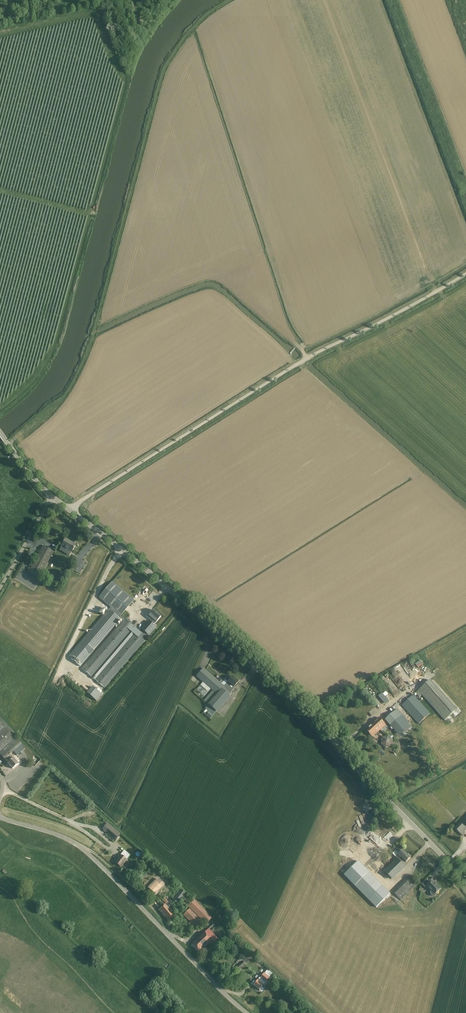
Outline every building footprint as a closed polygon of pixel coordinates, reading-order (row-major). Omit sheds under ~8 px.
[(68,541),(65,539),(61,547),(71,552),(75,545),(68,542),(68,541)] [(53,552),(42,546),(28,572),(39,578),(53,552)] [(104,688),(147,638),(146,637),(148,635),(146,633),(153,625),(149,622),(140,632),(121,616),(134,600),(112,582),(99,598),(111,608),(69,657),(80,667),(120,619),(122,621),(82,669),(91,677),(118,645),(122,648),(95,680),(104,688)] [(147,616),(155,623),(161,616),(153,610),(147,616)] [(208,705),(217,713),(230,697),(229,696),(232,693),(231,692),(235,688),(234,687),(238,682),(232,677),(224,686),(203,668),(196,677),(203,682),(210,689),(212,691),(203,701),(208,705)] [(457,710),(430,680),(416,693),(419,697),(422,695),(445,721),(457,710)] [(97,702),(102,695),(92,687),(87,693),(97,702)] [(385,703),(388,700),(381,693),(378,696),(385,703)] [(419,724),(420,722),(423,720),(426,717),(428,716),(430,714),(414,695),(402,705),(419,724)] [(409,724),(396,710),(385,720),(397,734),(409,724)] [(386,725),(379,717),(365,730),(372,738),(386,725)] [(4,760),(5,759),(10,755),(14,752),(21,745),(16,739),(17,737),(1,719),(0,718),(0,756),(4,760)] [(382,738),(381,744),(386,748),(391,746),(393,740),(394,738),(392,736),(391,738),(388,736),(382,738)] [(25,749),(21,745),(14,752),(17,756),(25,749)] [(10,755),(5,759),(8,763),(7,763),(12,769),(18,764),(10,755)] [(462,820),(464,822),(461,825),(460,824),(455,829),(459,833),(465,828),(464,828),(465,826),(465,816),(462,820)] [(121,834),(108,823),(102,830),(116,841),(121,834)] [(130,855),(124,850),(120,855),(119,854),(116,858),(118,859),(115,863),(120,867),(121,866),(125,869),(130,863),(126,860),(130,855)] [(397,858),(384,871),(392,879),(405,866),(402,863),(404,860),(406,862),(410,858),(411,857),(408,854),(408,855),(403,850),(396,857),(397,858)] [(391,893),(359,861),(345,875),(377,907),(391,893)] [(168,883),(161,875),(156,879),(148,887),(155,895),(160,890),(160,891),(164,887),(164,886),(168,883)] [(416,880),(412,876),(409,878),(408,877),(393,892),(401,900),(416,885),(413,882),(416,880)] [(427,887),(431,892),(431,895),(433,896),(435,897),(437,895),(436,894),(441,889),(437,885),(436,886),(432,881),(430,884),(426,880),(422,884),(425,888),(427,887)] [(186,895),(180,889),(172,899),(179,904),(186,895)] [(190,900),(186,897),(180,904),(185,907),(190,900)] [(212,918),(194,900),(188,907),(205,924),(212,918)] [(175,916),(165,904),(158,910),(169,922),(175,916)] [(203,923),(189,909),(183,915),(197,929),(203,923)] [(208,929),(192,945),(199,952),(208,944),(211,946),(218,939),(208,929)] [(249,962),(246,958),(242,961),(240,959),(233,964),(234,965),(232,967),(234,968),(233,969),(236,973),(246,965),(249,962)] [(259,990),(269,977),(264,973),(257,981),(253,986),(259,990)]
